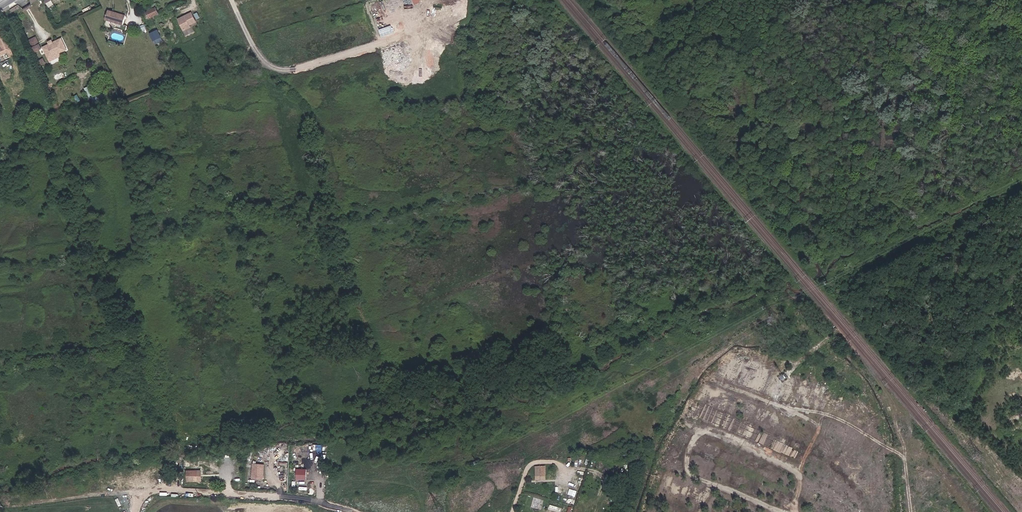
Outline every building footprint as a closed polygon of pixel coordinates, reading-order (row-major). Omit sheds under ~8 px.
[(159,13),(156,8),(147,12),(150,18),(159,13)] [(123,25),(126,16),(108,10),(105,19),(113,21),(123,25)] [(191,28),(190,25),(196,22),(192,13),(179,19),(184,31),(191,28)] [(126,30),(127,26),(123,25),(113,21),(112,26),(126,30)] [(2,30),(0,31),(0,41),(3,48),(0,49),(0,56),(9,52),(11,57),(14,56),(2,30)] [(161,37),(158,30),(151,33),(154,40),(161,37)] [(41,49),(36,37),(30,40),(35,51),(41,49)] [(66,50),(61,39),(53,43),(50,44),(44,47),(50,61),(60,56),(59,53),(66,50)] [(94,103),(104,98),(101,93),(91,98),(94,103)] [(253,463),(252,478),(265,479),(266,463),(253,463)] [(547,466),(536,466),(536,481),(546,481),(547,466)] [(307,478),(307,469),(298,468),(298,478),(307,478)] [(187,481),(203,481),(203,469),(188,469),(187,481)] [(531,507),(540,509),(543,498),(534,496),(531,507)]
